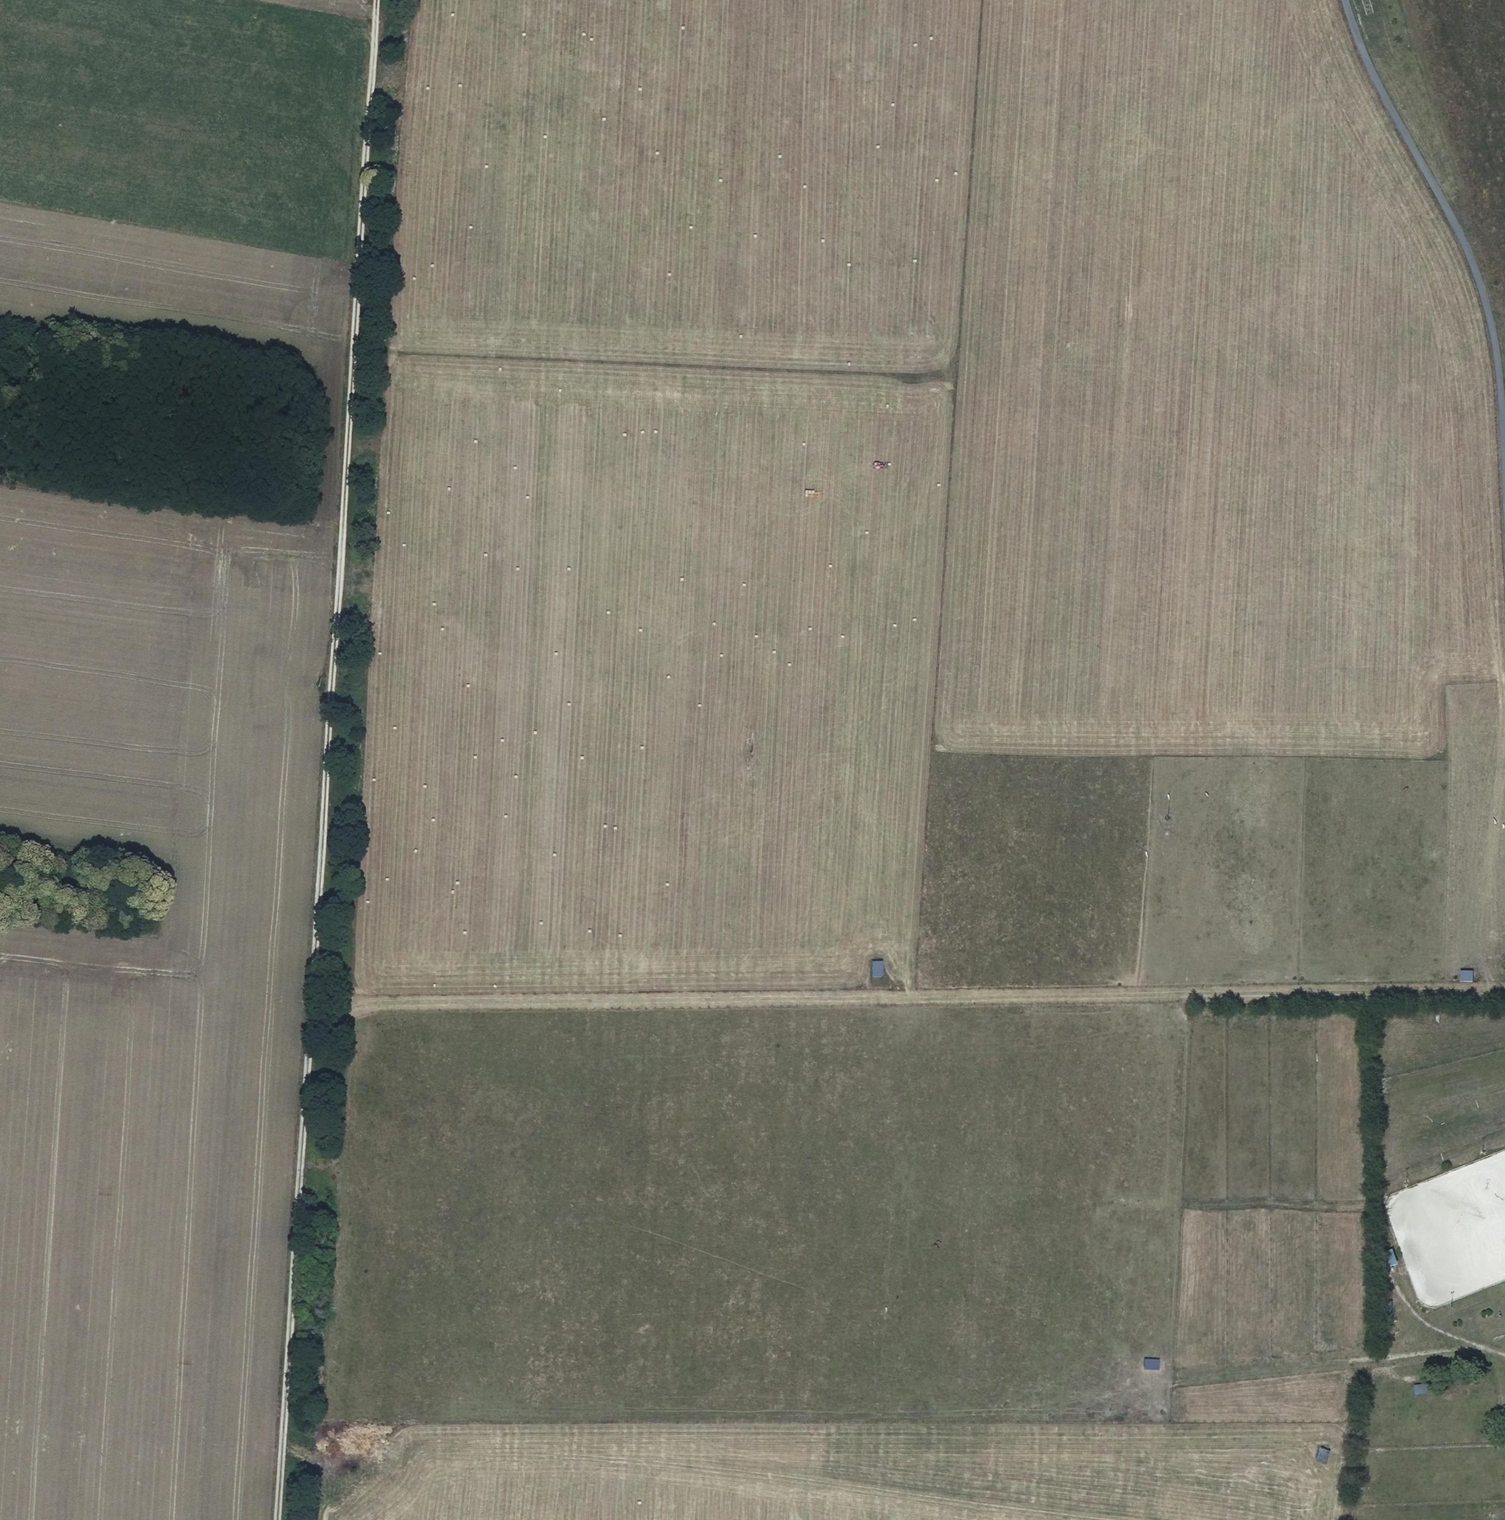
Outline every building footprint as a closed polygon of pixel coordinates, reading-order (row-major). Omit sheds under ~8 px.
[(1394,1254),(1387,1257),(1392,1269),(1400,1266),(1394,1254)] [(1415,1389),(1415,1398),(1429,1397),(1429,1389),(1415,1389)]
